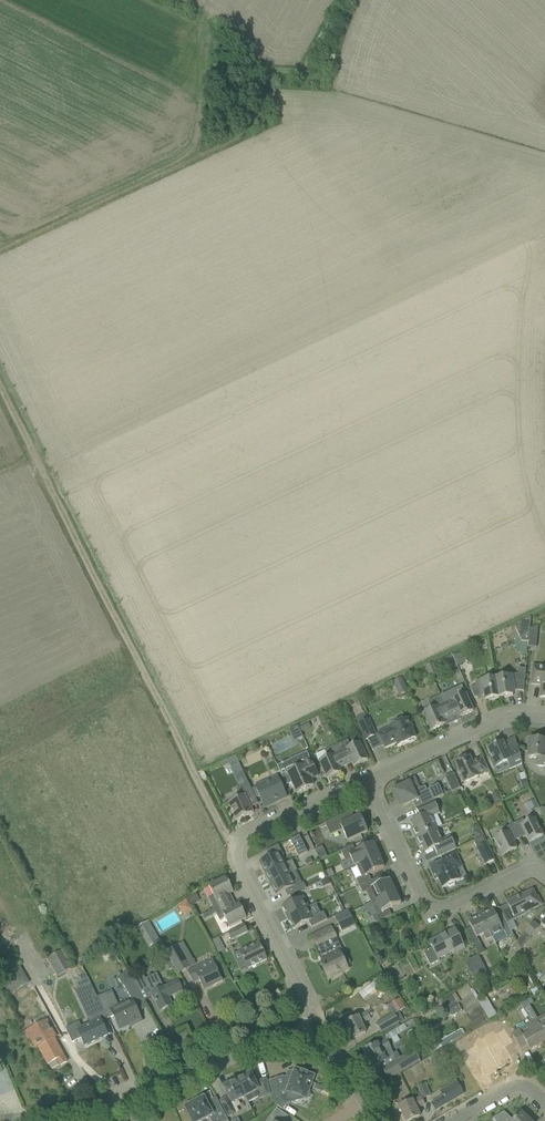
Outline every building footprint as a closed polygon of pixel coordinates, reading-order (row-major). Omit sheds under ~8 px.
[(514,627),(521,643),(528,644),(529,629),(530,629),(531,619),(514,627)] [(529,629),(528,644),(527,647),(537,648),(539,626),(537,626),(530,629),(529,629)] [(462,654),(453,656),(457,665),(464,664),(462,654)] [(433,663),(427,666),(432,678),(438,675),(433,663)] [(540,698),(544,698),(544,667),(533,666),(532,673),(531,684),(541,685),(540,698)] [(495,678),(499,698),(513,696),(512,693),(515,692),(518,691),(518,683),(525,684),(526,673),(526,669),(518,668),(518,674),(495,678)] [(393,680),(400,694),(408,691),(402,677),(393,680)] [(485,701),(499,698),(495,678),(475,682),(476,686),(470,689),(475,699),(481,697),(482,698),(485,697),(485,701)] [(454,689),(440,696),(451,718),(455,717),(458,715),(459,718),(473,711),(469,701),(465,694),(457,698),(454,689)] [(451,718),(440,696),(427,702),(431,710),(423,713),(431,731),(445,724),(444,721),(451,718)] [(376,736),(369,719),(368,720),(365,713),(356,718),(359,724),(358,724),(366,740),(376,736)] [(322,715),(318,717),(326,734),(330,732),(322,715)] [(405,742),(406,743),(407,742),(409,742),(413,741),(414,739),(415,738),(411,728),(413,727),(409,719),(377,733),(380,738),(384,748),(397,742),(398,746),(402,744),(401,743),(405,742)] [(291,736),(300,731),(298,726),(288,730),(291,736)] [(527,758),(537,759),(536,767),(544,768),(544,740),(529,739),(527,758)] [(348,740),(336,745),(344,762),(346,766),(352,763),(354,767),(368,760),(360,743),(351,747),(348,740)] [(507,752),(503,741),(487,749),(492,759),(490,760),(494,769),(507,763),(510,769),(522,764),(517,747),(507,752)] [(328,758),(319,762),(322,769),(327,779),(341,773),(339,769),(337,764),(344,762),(336,745),(324,751),(328,758)] [(307,752),(277,766),(281,776),(286,786),(292,783),(297,793),(313,785),(312,783),(311,780),(318,776),(310,760),(307,752)] [(226,762),(221,764),(223,768),(228,765),(229,765),(231,770),(239,766),(235,757),(226,762)] [(461,779),(462,778),(464,784),(479,777),(478,776),(489,771),(482,757),(472,762),(470,757),(455,763),(458,771),(457,771),(461,779)] [(452,792),(461,789),(454,773),(445,777),(452,792)] [(251,789),(256,799),(260,797),(265,808),(287,798),(277,777),(255,787),(251,789)] [(502,780),(495,783),(501,795),(509,791),(507,786),(506,786),(505,785),(504,784),(503,783),(502,782),(502,781),(502,780)] [(410,783),(393,791),(401,808),(412,802),(416,809),(432,802),(434,801),(443,796),(438,785),(428,789),(429,790),(427,791),(425,786),(413,792),(410,783)] [(256,800),(256,799),(251,789),(248,784),(236,789),(238,794),(235,795),(237,799),(228,803),(237,821),(253,813),(247,799),(254,796),(255,800),(256,800)] [(494,794),(492,798),(495,803),(501,801),(497,792),(494,794)] [(535,800),(528,803),(531,809),(538,806),(535,800)] [(432,802),(416,809),(420,818),(411,822),(414,829),(411,830),(415,839),(436,829),(431,818),(440,814),(434,801),(432,802)] [(347,841),(367,831),(360,815),(343,823),(339,816),(324,823),(330,835),(342,830),(347,841)] [(523,819),(512,825),(519,839),(526,836),(529,843),(543,836),(534,819),(525,823),(523,819)] [(513,842),(519,839),(512,825),(502,830),(504,834),(494,839),(498,846),(503,856),(517,849),(513,842)] [(438,858),(440,857),(454,850),(456,849),(450,836),(441,841),(436,829),(415,839),(419,848),(422,847),(425,853),(434,849),(438,858)] [(475,829),(472,837),(477,839),(483,836),(480,831),(475,829)] [(292,839),(290,840),(298,857),(300,856),(307,852),(299,836),(292,839)] [(356,865),(356,866),(378,855),(375,849),(373,843),(371,844),(355,851),(352,845),(340,851),(345,862),(351,859),(354,866),(356,865)] [(486,844),(477,848),(486,865),(494,860),(489,851),(486,844)] [(322,846),(316,849),(320,860),(327,856),(322,846)] [(438,879),(442,889),(448,886),(449,888),(455,885),(454,883),(459,881),(455,871),(462,868),(459,861),(456,855),(454,850),(440,857),(443,861),(429,867),(433,876),(435,880),(438,879)] [(278,853),(259,862),(265,873),(284,864),(278,853)] [(384,867),(378,855),(356,866),(362,877),(356,880),(359,886),(371,881),(368,875),(384,867)] [(284,864),(265,873),(270,884),(289,875),(293,873),(292,869),(287,871),(284,864)] [(289,875),(270,884),(276,895),(295,886),(289,875)] [(209,898),(208,898),(214,910),(229,902),(226,896),(230,894),(233,892),(226,878),(216,883),(209,887),(209,888),(213,896),(209,898)] [(327,878),(321,881),(323,886),(330,883),(327,878)] [(371,881),(359,886),(362,893),(366,892),(371,903),(395,892),(389,880),(381,884),(378,878),(371,881)] [(301,883),(295,886),(298,892),(306,888),(303,883),(302,884),(301,883)] [(500,910),(502,914),(507,924),(516,919),(515,917),(523,912),(524,914),(541,905),(537,897),(536,897),(532,891),(523,896),(520,898),(519,896),(506,902),(508,906),(500,910)] [(395,892),(371,903),(376,915),(373,916),(376,922),(391,915),(388,909),(400,904),(395,892)] [(194,893),(186,898),(189,903),(197,898),(194,893)] [(282,907),(287,918),(309,908),(303,896),(282,907)] [(229,902),(214,910),(216,913),(220,921),(225,918),(229,927),(246,919),(239,905),(232,908),(229,902)] [(309,908),(287,918),(293,929),(309,922),(312,927),(328,919),(324,912),(321,914),(316,904),(309,908)] [(214,910),(203,915),(205,919),(211,916),(216,913),(214,910)] [(347,910),(335,916),(339,924),(351,918),(347,910)] [(509,928),(507,924),(502,914),(496,917),(493,910),(481,916),(492,938),(495,944),(507,938),(508,939),(513,937),(512,934),(509,928)] [(492,938),(481,916),(468,923),(474,932),(476,938),(483,934),(487,941),(492,938)] [(353,920),(339,927),(342,932),(356,926),(353,920)] [(161,942),(149,921),(138,928),(150,949),(161,942)] [(531,939),(540,928),(534,922),(525,934),(531,939)] [(244,925),(234,930),(228,933),(232,941),(247,933),(244,925)] [(322,932),(312,937),(325,963),(322,965),(329,979),(339,974),(347,970),(349,969),(350,968),(351,966),(351,965),(351,963),(350,962),(350,961),(349,960),(347,960),(346,960),(344,960),(342,961),(338,953),(332,939),(335,937),(330,927),(322,932)] [(440,937),(429,943),(432,948),(423,953),(430,966),(439,961),(438,959),(456,950),(457,952),(465,948),(460,939),(455,929),(445,934),(446,935),(440,938),(440,937)] [(516,932),(512,934),(513,937),(516,942),(522,935),(520,933),(516,932)] [(218,939),(212,942),(218,954),(225,951),(218,939)] [(478,940),(472,944),(478,956),(485,953),(478,940)] [(259,943),(249,948),(240,952),(248,969),(267,960),(259,943)] [(169,959),(175,968),(179,975),(191,968),(178,945),(166,953),(169,959)] [(61,951),(47,959),(57,977),(72,969),(61,951)] [(478,955),(471,959),(480,975),(487,972),(478,955)] [(169,959),(163,962),(168,972),(175,968),(169,959)] [(222,981),(212,959),(187,971),(190,977),(193,983),(199,980),(204,990),(215,984),(216,984),(222,981)] [(9,974),(6,969),(0,972),(0,982),(8,996),(30,983),(21,968),(9,974)] [(144,976),(133,981),(139,992),(149,988),(152,994),(155,1001),(160,1011),(172,1005),(168,997),(182,991),(177,981),(176,980),(163,986),(157,974),(146,979),(144,976)] [(108,1019),(113,1017),(115,1020),(120,1030),(129,1025),(130,1027),(142,1021),(137,1011),(135,1007),(145,1002),(143,998),(139,992),(133,981),(122,987),(130,1001),(119,1006),(112,991),(97,998),(108,1019)] [(65,1029),(68,1034),(72,1043),(82,1039),(85,1046),(107,1036),(105,1031),(111,1028),(108,1019),(97,998),(91,984),(75,991),(90,1025),(83,1028),(80,1022),(65,1029)] [(537,988),(531,991),(534,996),(539,993),(537,988)] [(463,1011),(452,996),(442,1002),(451,1018),(463,1011)] [(488,1020),(497,1015),(486,996),(477,1001),(488,1020)] [(400,999),(392,1003),(397,1013),(405,1008),(400,999)] [(523,1009),(530,1006),(527,1001),(521,1004),(523,1009)] [(358,1017),(356,1018),(346,1023),(353,1039),(366,1033),(361,1024),(371,1019),(368,1013),(358,1018),(358,1017)] [(382,1033),(400,1022),(395,1014),(377,1025),(382,1033)] [(531,1024),(543,1044),(544,1042),(544,1015),(543,1017),(536,1020),(531,1024)] [(399,1023),(383,1033),(388,1041),(415,1025),(412,1019),(400,1026),(399,1023)] [(44,1022),(29,1031),(48,1065),(57,1060),(61,1066),(67,1062),(44,1022)] [(543,1044),(531,1024),(512,1035),(520,1049),(527,1045),(530,1051),(543,1044)] [(500,1041),(488,1048),(499,1068),(513,1061),(505,1047),(512,1042),(504,1028),(496,1034),(500,1041)] [(462,1036),(459,1031),(438,1043),(437,1041),(426,1047),(430,1055),(462,1036)] [(377,1045),(364,1051),(372,1069),(395,1058),(387,1041),(378,1045),(377,1045)] [(475,1046),(462,1053),(470,1067),(478,1062),(486,1076),(499,1068),(488,1048),(487,1047),(478,1052),(475,1046)] [(414,1051),(389,1066),(396,1076),(421,1062),(414,1051)] [(283,1077),(275,1079),(281,1100),(286,1098),(287,1101),(291,1099),(291,1102),(299,1100),(300,1097),(303,1090),(309,1092),(315,1076),(295,1069),(294,1071),(288,1073),(287,1075),(288,1078),(284,1079),(283,1077)] [(251,1074),(236,1081),(239,1087),(245,1098),(248,1103),(258,1097),(259,1098),(270,1095),(266,1080),(258,1082),(258,1083),(256,1084),(251,1074)] [(239,1087),(236,1081),(236,1082),(234,1079),(228,1083),(229,1085),(223,1088),(229,1098),(220,1102),(229,1118),(239,1112),(237,1108),(240,1106),(238,1102),(240,1101),(245,1098),(239,1087)] [(443,1097),(441,1098),(431,1104),(435,1111),(463,1095),(456,1082),(439,1092),(443,1097)] [(422,1099),(421,1097),(409,1103),(399,1107),(405,1120),(411,1120),(420,1117),(416,1109),(425,1105),(422,1099)] [(184,1108),(191,1120),(204,1120),(210,1118),(211,1120),(228,1120),(220,1106),(211,1111),(204,1098),(196,1102),(192,1104),(184,1108)] [(288,1117),(277,1109),(271,1117),(274,1118),(272,1120),(286,1120),(288,1117)] [(512,1120),(504,1113),(493,1119),(494,1120),(512,1120)]
